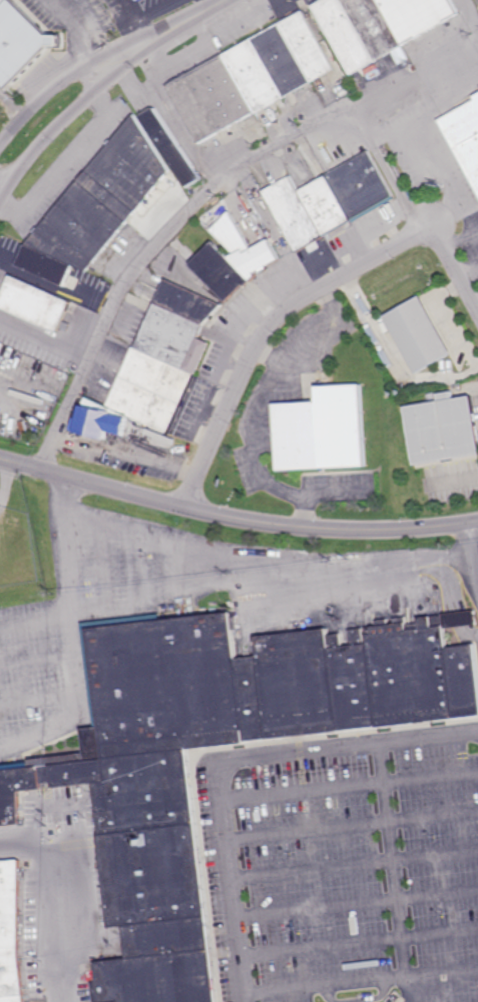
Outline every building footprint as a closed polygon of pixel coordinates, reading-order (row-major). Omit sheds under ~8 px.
[(10,88),(0,78),(0,0),(13,0),(55,41),(10,88)] [(316,9),(332,0),(454,0),(464,18),(449,26),(447,23),(352,75),(316,9)] [(199,143),(169,87),(306,12),(336,68),(199,143)] [(442,119),(477,98),(477,182),(442,119)] [(188,188),(142,115),(157,106),(204,178),(188,188)] [(89,271),(75,265),(66,285),(19,263),(28,243),(136,113),(172,170),(130,221),(89,271)] [(398,199),(355,222),(354,220),(326,235),(327,236),(297,252),(264,190),(293,175),(301,189),(329,174),(329,173),(372,150),(398,199)] [(252,249),(270,239),(281,259),(259,272),(260,274),(249,285),(247,282),(228,301),(192,264),(217,241),(231,256),(236,253),(213,229),(232,211),(252,249)] [(60,333),(0,305),(0,303),(13,274),(74,301),(66,318),(73,322),(70,329),(63,326),(60,333)] [(172,434),(110,406),(137,347),(138,348),(169,278),(226,304),(207,324),(202,337),(213,342),(172,434)] [(418,374),(387,316),(425,295),(456,353),(418,374)] [(279,472),(276,405),(320,402),(320,387),(364,385),(368,467),(279,472)] [(476,396),(477,408),(477,456),(418,466),(408,407),(442,401),(441,394),(456,391),(458,399),(476,396)] [(101,410),(101,409),(115,412),(114,414),(130,418),(126,435),(110,431),(108,438),(103,437),(101,442),(94,440),(97,428),(80,424),(85,406),(101,410)] [(452,649),(477,646),(477,719),(251,746),(251,747),(190,754),(211,947),(213,946),(219,1001),(100,1001),(95,961),(128,957),(124,924),(110,925),(94,782),(57,786),(57,780),(45,782),(46,786),(24,788),(23,819),(0,822),(0,762),(24,759),(23,752),(59,748),(59,743),(84,741),(83,732),(103,730),(91,632),(237,615),(242,660),(262,657),(260,638),(330,630),(331,637),(344,635),(345,648),(355,647),(353,631),(365,629),(367,646),(372,645),(371,635),(376,634),(375,629),(380,628),(379,623),(391,621),(391,628),(399,627),(398,619),(408,618),(409,627),(423,625),(423,620),(477,614),(477,628),(450,631),(452,649)] [(20,950),(26,1001),(0,1001),(0,859),(22,856),(20,950)]
